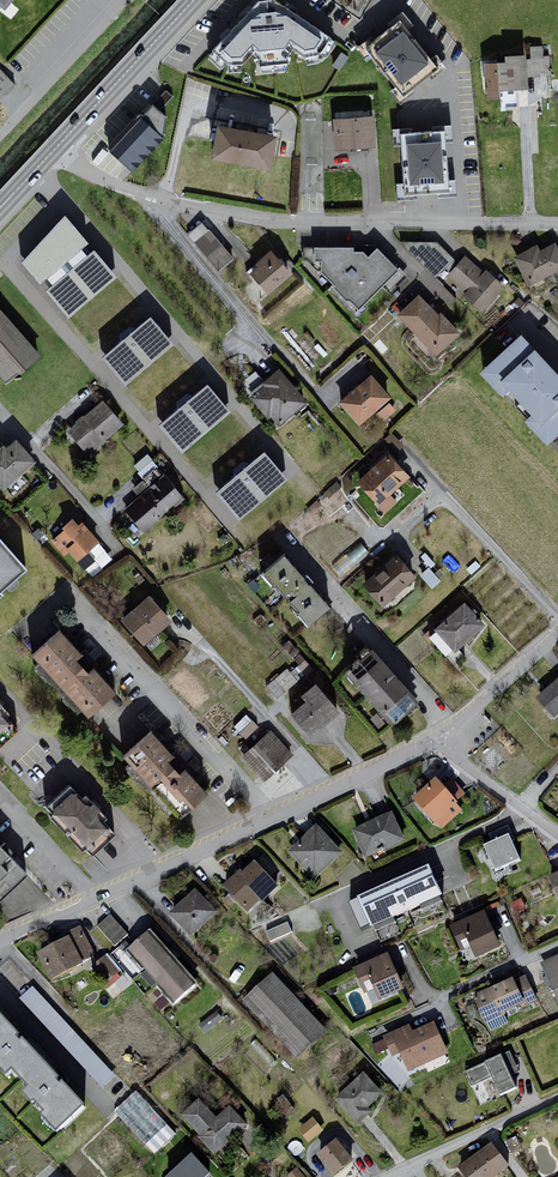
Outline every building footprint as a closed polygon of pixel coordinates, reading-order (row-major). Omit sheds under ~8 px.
[(259,2),(209,58),(221,68),(227,66),(230,71),(241,73),(242,63),(254,53),(259,59),(260,66),(261,66),(262,73),(287,70),(287,64),(289,64),(288,56),(292,49),(306,58),(320,53),(330,39),(275,1),(259,2)] [(389,92),(399,105),(414,94),(411,90),(426,79),(431,82),(447,70),(437,56),(431,61),(407,29),(412,26),(403,14),(390,24),(393,28),(375,41),(372,37),(357,48),(367,61),(372,58),(394,88),(389,92)] [(510,65),(487,65),(490,100),(502,99),(501,94),(531,92),(530,59),(512,59),(510,65)] [(0,68),(0,97),(16,82),(1,67),(0,68)] [(159,111),(111,153),(138,177),(167,142),(169,122),(159,111)] [(376,121),(336,122),(339,152),(379,150),(376,121)] [(396,184),(397,201),(416,200),(416,195),(435,193),(437,199),(457,198),(456,180),(448,181),(446,142),(451,141),(450,127),(434,128),(434,133),(412,134),(411,129),(393,130),(394,147),(401,147),(403,184),(396,184)] [(285,141),(218,131),(215,160),(278,174),(285,141)] [(120,277),(64,208),(17,261),(68,322),(120,277)] [(205,219),(189,231),(217,271),(233,259),(205,219)] [(439,245),(400,244),(443,288),(459,267),(439,245)] [(354,250),(304,249),(307,261),(363,314),(384,290),(392,298),(409,279),(379,248),(358,246),(354,250)] [(515,259),(534,290),(557,276),(557,248),(544,254),(540,249),(515,259)] [(296,279),(274,254),(256,267),(261,273),(255,276),(272,298),(296,279)] [(485,276),(464,259),(459,267),(450,279),(468,294),(464,298),(485,314),(506,286),(488,273),(485,276)] [(423,297),(399,317),(438,361),(463,337),(446,317),(443,320),(423,297)] [(7,385),(41,358),(0,305),(0,376),(7,385)] [(174,345),(150,317),(101,358),(125,386),(174,345)] [(486,375),(553,447),(557,443),(557,372),(527,337),(486,375)] [(255,387),(264,380),(256,372),(248,379),(255,387)] [(281,374),(253,401),(282,430),(308,404),(281,374)] [(375,378),(344,406),(363,431),(396,401),(375,378)] [(231,412),(208,384),(159,425),(183,453),(231,412)] [(102,403),(70,433),(90,456),(125,427),(102,403)] [(0,453),(0,482),(8,491),(37,463),(20,442),(10,451),(7,447),(0,453)] [(287,480),(263,452),(215,493),(238,521),(287,480)] [(392,457),(362,485),(380,505),(413,479),(392,457)] [(168,477),(125,509),(147,534),(185,500),(168,477)] [(74,520),(54,542),(64,557),(70,554),(84,572),(96,565),(89,554),(100,544),(82,521),(74,520)] [(35,568),(0,528),(0,598),(35,568)] [(286,555),(264,576),(314,627),(333,609),(286,555)] [(399,557),(367,581),(386,607),(419,579),(399,557)] [(430,565),(421,572),(432,586),(441,579),(430,565)] [(152,596),(123,621),(147,648),(176,622),(152,596)] [(468,604),(438,629),(459,654),(486,627),(468,604)] [(64,632),(34,656),(93,717),(120,693),(64,632)] [(377,649),(350,672),(399,724),(422,702),(377,649)] [(275,696),(297,677),(287,666),(266,685),(275,696)] [(307,703),(295,712),(316,734),(344,713),(321,683),(302,694),(307,703)] [(540,702),(557,721),(557,687),(540,702)] [(18,727),(0,708),(0,742),(18,727)] [(234,725),(245,737),(258,725),(247,713),(234,725)] [(154,732),(129,757),(182,819),(211,793),(154,732)] [(272,732),(244,757),(267,783),(295,756),(272,732)] [(466,808),(441,780),(418,801),(443,829),(466,808)] [(72,789),(52,808),(87,849),(113,829),(72,789)] [(396,816),(356,833),(367,860),(408,842),(396,816)] [(319,828),(292,853),(319,881),(346,855),(319,828)] [(515,838),(490,847),(499,872),(525,862),(515,838)] [(30,875),(0,842),(0,905),(30,875)] [(242,873),(227,889),(252,916),(263,902),(268,905),(284,889),(258,864),(245,874),(242,873)] [(435,868),(362,900),(377,933),(449,899),(435,868)] [(197,893),(174,916),(199,938),(220,914),(197,893)] [(111,913),(97,925),(115,946),(129,933),(111,913)] [(487,914),(454,929),(462,945),(474,942),(479,960),(504,950),(487,914)] [(271,940),(293,931),(288,921),(266,930),(271,940)] [(66,943),(41,956),(51,984),(86,971),(96,959),(81,930),(64,937),(66,943)] [(153,933),(130,955),(179,1008),(202,986),(153,933)] [(109,953),(97,963),(115,984),(126,974),(109,953)] [(392,957),(356,971),(370,1000),(382,996),(385,1004),(409,992),(392,957)] [(541,965),(557,996),(557,958),(541,965)] [(275,976),(247,1003),(299,1060),(330,1035),(275,976)] [(528,977),(474,997),(488,1025),(540,1004),(528,977)] [(117,1075),(34,986),(20,999),(103,1087),(117,1075)] [(7,1017),(0,1023),(0,1065),(65,1135),(93,1109),(7,1017)] [(412,1027),(385,1039),(394,1059),(403,1056),(410,1074),(451,1056),(436,1025),(416,1034),(412,1027)] [(512,1055),(465,1074),(472,1089),(494,1077),(505,1098),(520,1091),(514,1077),(521,1075),(512,1055)] [(367,1076),(337,1103),(362,1129),(374,1117),(375,1111),(387,1096),(367,1076)] [(136,1089),(114,1110),(155,1154),(178,1133),(136,1089)] [(203,1101),(187,1119),(220,1159),(251,1129),(233,1111),(221,1122),(203,1101)] [(298,1129),(310,1142),(325,1130),(314,1116),(298,1129)] [(320,1158),(332,1176),(338,1176),(356,1165),(341,1142),(320,1158)] [(462,1169),(468,1176),(503,1176),(513,1170),(494,1146),(462,1169)] [(191,1152),(165,1176),(206,1176),(211,1173),(191,1152)] [(288,1176),(307,1176),(298,1167),(287,1176),(288,1176)]
